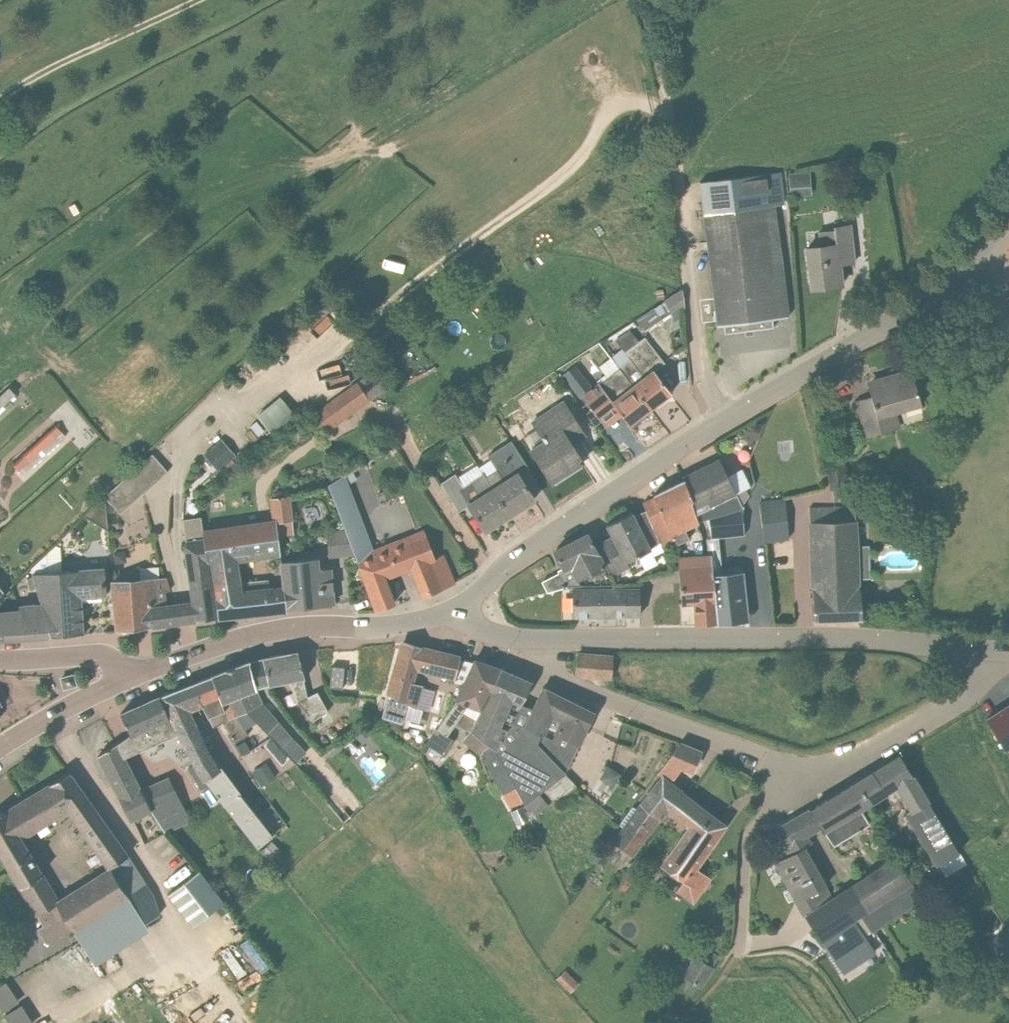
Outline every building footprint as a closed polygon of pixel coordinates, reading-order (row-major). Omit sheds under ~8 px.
[(810,173),(789,174),(790,197),(811,195),(810,173)] [(718,326),(723,325),(724,334),(774,328),(772,319),(788,317),(781,260),(780,260),(773,203),(781,202),(779,185),(750,189),(750,192),(701,198),(718,326)] [(853,259),(849,226),(833,229),(835,246),(807,249),(811,287),(841,284),(839,261),(853,259)] [(679,292),(665,301),(671,313),(683,305),(682,291),(679,292)] [(610,358),(619,369),(619,368),(650,409),(671,393),(654,371),(664,363),(645,337),(625,352),(621,349),(610,358)] [(616,408),(629,425),(650,409),(619,368),(619,369),(599,384),(598,383),(592,387),(575,366),(562,376),(580,399),(582,397),(599,419),(616,408)] [(377,370),(363,378),(372,395),(386,388),(377,370)] [(871,396),(856,401),(865,435),(887,430),(900,426),(896,412),(921,405),(912,373),(868,386),(871,396)] [(358,384),(321,410),(312,416),(322,429),(325,432),(369,400),(358,384)] [(0,395),(0,408),(15,395),(8,388),(0,395)] [(522,457),(532,450),(552,482),(583,462),(582,459),(581,460),(565,433),(578,424),(564,401),(557,406),(551,397),(530,411),(535,418),(530,421),(536,430),(525,437),(517,424),(506,430),(512,440),(510,441),(522,457)] [(272,432),(278,427),(263,409),(257,415),(272,432)] [(21,455),(28,462),(31,466),(59,441),(56,437),(49,430),(21,455)] [(203,454),(217,470),(235,455),(221,439),(203,454)] [(522,457),(510,441),(487,456),(497,470),(486,477),(510,515),(534,499),(518,473),(528,466),(522,457)] [(128,476),(143,493),(168,472),(164,467),(153,454),(128,476)] [(702,519),(743,502),(748,494),(745,488),(736,493),(719,458),(683,475),(702,519)] [(469,504),(485,530),(510,515),(486,477),(485,478),(483,473),(482,473),(477,465),(458,477),(455,474),(441,482),(458,511),(469,504)] [(328,485),(330,491),(347,485),(356,480),(352,473),(344,477),(342,478),(328,485)] [(702,519),(683,475),(653,495),(654,496),(643,503),(663,547),(675,542),(677,545),(689,539),(685,529),(698,522),(698,520),(702,519)] [(276,519),(276,522),(294,520),(289,495),(286,496),(285,490),(273,492),(274,497),(269,498),(272,520),(276,519)] [(351,495),(334,501),(342,522),(359,516),(351,495)] [(764,497),(766,538),(791,537),(789,496),(764,497)] [(861,618),(861,615),(859,584),(856,520),(855,520),(855,505),(809,507),(809,522),(811,588),(812,588),(814,620),(861,618)] [(616,542),(604,548),(617,572),(630,565),(627,560),(650,547),(631,512),(607,524),(616,542)] [(194,599),(196,619),(215,617),(209,561),(207,561),(202,530),(200,517),(183,520),(184,526),(185,534),(194,599)] [(742,592),(741,572),(725,573),(723,540),(744,539),(743,518),(704,520),(699,523),(701,531),(706,538),(707,554),(713,553),(718,624),(744,622),(742,604),(748,604),(747,592),(742,592)] [(276,519),(272,520),(202,530),(207,561),(209,561),(214,561),(218,616),(269,611),(286,609),(283,585),(282,586),(267,587),(266,580),(241,583),(237,561),(280,555),(276,522),(276,519)] [(372,552),(361,522),(345,529),(346,531),(354,553),(359,567),(376,611),(395,606),(385,576),(412,567),(417,579),(423,595),(453,584),(441,555),(434,559),(422,532),(372,552)] [(342,554),(354,553),(346,531),(339,532),(342,554)] [(547,592),(566,586),(581,586),(577,580),(606,568),(588,534),(554,551),(563,568),(558,570),(559,572),(542,581),(547,592)] [(82,633),(81,613),(80,603),(101,601),(101,596),(105,595),(102,569),(62,573),(61,548),(55,546),(32,569),(34,575),(34,576),(38,589),(42,604),(40,605),(51,636),(82,633)] [(123,550),(112,552),(114,564),(125,562),(123,550)] [(696,625),(718,624),(713,553),(707,554),(703,555),(678,558),(681,602),(694,602),(696,625)] [(317,569),(316,558),(279,562),(282,586),(283,585),(286,609),(333,604),(329,568),(317,569)] [(38,589),(34,576),(28,578),(31,591),(38,589)] [(118,631),(151,626),(176,622),(174,604),(167,605),(165,591),(170,590),(166,578),(111,581),(118,631)] [(616,617),(616,615),(640,615),(640,589),(572,589),(572,617),(616,617)] [(176,622),(186,621),(196,619),(194,599),(183,601),(174,604),(176,622)] [(51,636),(40,605),(20,606),(21,610),(8,611),(11,639),(51,636)] [(0,612),(0,640),(8,639),(11,639),(8,611),(0,612)] [(402,723),(407,704),(414,707),(420,685),(410,682),(414,668),(453,679),(460,655),(421,644),(420,646),(404,642),(386,693),(388,693),(382,716),(402,723)] [(298,701),(313,721),(328,711),(317,692),(307,697),(303,680),(304,680),(298,652),(285,655),(285,653),(263,657),(269,684),(288,681),(298,701)] [(575,675),(609,677),(611,677),(613,656),(578,653),(575,675)] [(249,661),(216,674),(232,720),(238,718),(238,717),(247,712),(281,747),(281,746),(296,762),(307,753),(291,737),(259,704),(253,689),(257,687),(264,685),(269,684),(263,657),(249,661)] [(463,685),(474,662),(459,658),(453,679),(453,682),(463,685)] [(468,731),(472,727),(501,668),(500,668),(475,660),(474,662),(463,685),(455,701),(436,729),(426,744),(442,755),(453,738),(447,735),(455,722),(468,731)] [(345,666),(331,665),(329,687),(343,688),(345,666)] [(482,751),(495,782),(503,793),(502,793),(509,807),(522,800),(524,805),(539,793),(565,773),(536,744),(540,737),(521,726),(531,709),(521,705),(532,682),(501,668),(472,727),(485,738),(474,748),(479,753),(482,751)] [(248,735),(238,718),(232,720),(216,674),(192,683),(201,704),(212,726),(223,723),(234,743),(248,735)] [(61,678),(64,688),(76,685),(73,675),(61,678)] [(178,735),(197,727),(205,724),(188,685),(160,696),(156,698),(175,732),(176,731),(178,735)] [(595,712),(582,706),(582,705),(581,705),(544,687),(531,710),(531,709),(521,726),(540,737),(536,744),(565,773),(578,745),(580,746),(595,712)] [(121,713),(130,734),(135,750),(169,735),(175,732),(156,698),(121,713)] [(986,719),(1004,748),(1008,745),(1008,705),(986,719)] [(378,731),(372,721),(361,728),(366,735),(372,735),(378,731)] [(197,727),(178,735),(188,754),(194,764),(193,764),(202,776),(219,767),(203,739),(197,727)] [(98,755),(113,786),(133,776),(123,755),(135,750),(130,734),(117,743),(98,755)] [(236,744),(243,756),(249,752),(242,740),(236,744)] [(669,812),(682,794),(669,784),(679,767),(692,773),(700,752),(680,743),(658,773),(663,777),(615,841),(632,853),(658,815),(664,819),(669,812)] [(961,850),(909,769),(900,755),(860,780),(873,802),(886,794),(892,804),(903,798),(912,812),(907,815),(937,865),(961,850)] [(265,762),(252,771),(262,786),(275,777),(265,762)] [(202,776),(193,764),(187,768),(200,790),(209,785),(202,776)] [(209,785),(210,786),(224,806),(225,806),(240,793),(241,793),(221,766),(219,767),(202,776),(209,785)] [(69,772),(45,786),(63,812),(67,809),(69,811),(87,798),(69,772)] [(133,776),(113,786),(120,800),(123,799),(133,819),(151,811),(141,792),(133,776)] [(180,800),(170,779),(141,792),(151,811),(151,810),(161,826),(165,834),(189,823),(179,801),(180,800)] [(860,809),(873,802),(860,780),(795,819),(808,836),(822,827),(833,843),(867,822),(860,809)] [(20,838),(63,812),(45,786),(3,811),(19,839),(20,838)] [(272,835),(240,793),(225,806),(257,847),(272,835)] [(708,877),(695,867),(724,825),(682,794),(669,812),(691,828),(664,865),(700,890),(708,877)] [(107,826),(87,798),(69,811),(89,839),(107,826)] [(529,820),(522,807),(511,812),(518,825),(529,820)] [(30,855),(20,838),(19,839),(3,811),(0,813),(0,852),(9,867),(30,855)] [(808,836),(795,819),(777,830),(791,853),(776,862),(807,913),(833,898),(805,850),(815,844),(808,836)] [(89,839),(110,868),(128,855),(107,826),(89,839)] [(271,841),(261,851),(270,860),(280,850),(271,841)] [(46,943),(71,928),(56,904),(58,903),(30,855),(9,867),(42,925),(37,928),(46,943)] [(164,910),(128,855),(110,868),(111,869),(58,903),(56,904),(71,928),(73,927),(91,957),(164,910)] [(847,890),(862,914),(909,884),(895,859),(847,890)] [(199,870),(167,895),(192,928),(224,903),(199,870)] [(804,916),(821,941),(854,919),(862,914),(847,890),(833,898),(807,913),(807,914),(804,916)] [(854,919),(821,941),(842,973),(875,952),(854,919)] [(703,985),(716,968),(702,957),(689,974),(694,979),(688,987),(695,993),(702,985),(703,985)] [(565,970),(557,979),(571,992),(579,983),(565,970)] [(6,982),(0,987),(0,1010),(2,1014),(20,1002),(6,982)] [(37,1019),(23,1000),(8,1011),(17,1022),(32,1022),(37,1019)]
